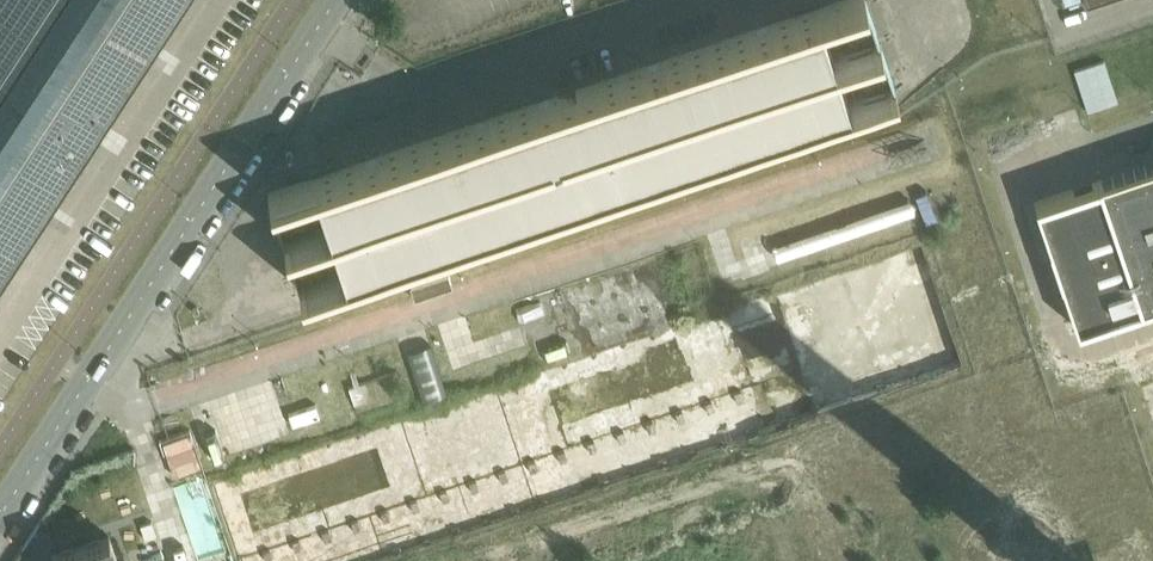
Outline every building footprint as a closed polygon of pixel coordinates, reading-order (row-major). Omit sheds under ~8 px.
[(184,0),(0,0),(0,283),(184,0)] [(896,88),(867,0),(843,0),(268,193),(300,288),(896,88)] [(1104,60),(1074,69),(1088,111),(1118,101),(1104,60)] [(1035,202),(1078,329),(1152,303),(1152,162),(1035,202)] [(774,246),(779,259),(915,213),(911,200),(774,246)] [(429,344),(408,352),(422,393),(423,397),(445,390),(429,344)] [(316,405),(289,414),(293,425),(320,416),(316,405)] [(110,536),(52,555),(54,560),(118,560),(110,536)]
